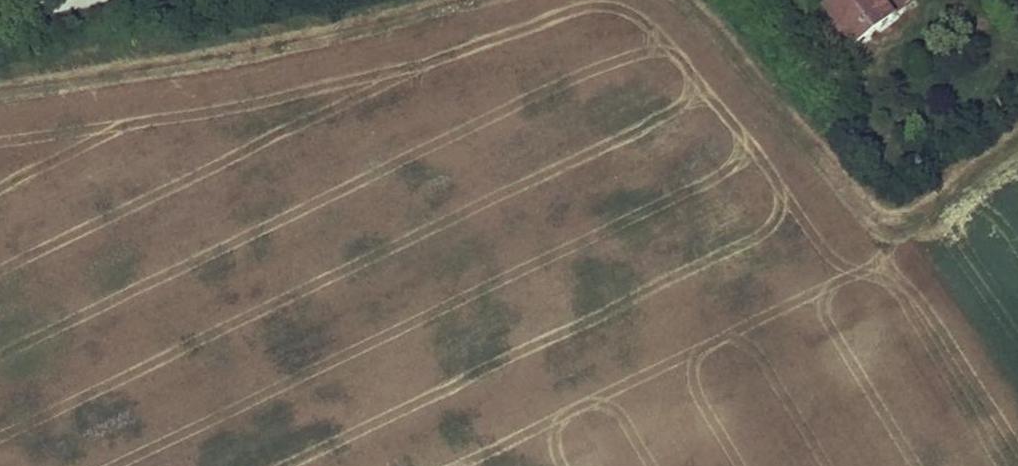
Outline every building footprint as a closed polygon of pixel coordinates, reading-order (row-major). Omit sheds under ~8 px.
[(827,8),(854,44),(913,0),(838,0),(827,8)]
